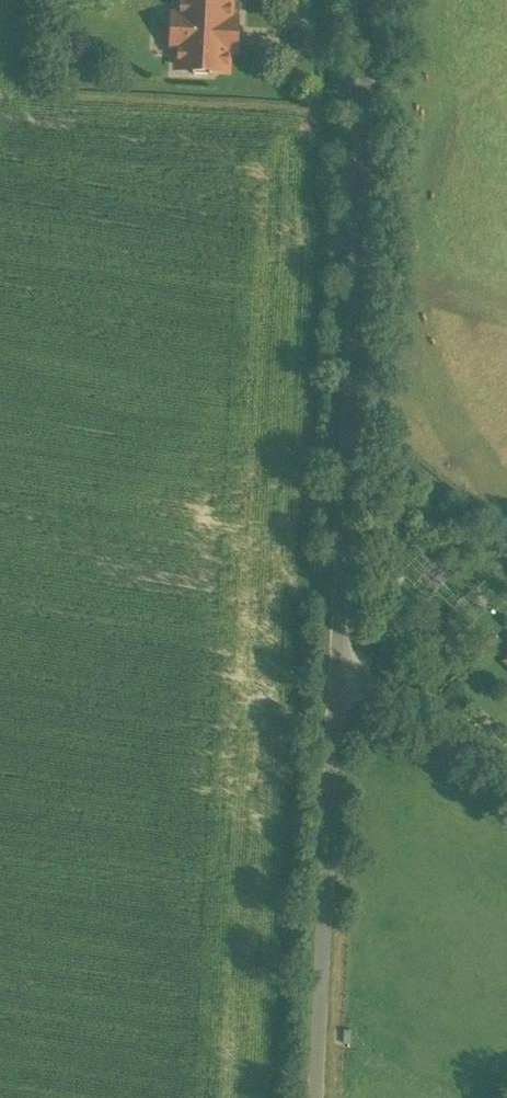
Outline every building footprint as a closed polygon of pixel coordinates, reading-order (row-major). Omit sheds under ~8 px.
[(180,15),(174,15),(173,48),(178,48),(177,68),(194,69),(193,74),(211,75),(211,70),(228,70),(231,0),(180,0),(180,15)] [(448,576),(436,563),(418,579),(429,593),(448,576)]
